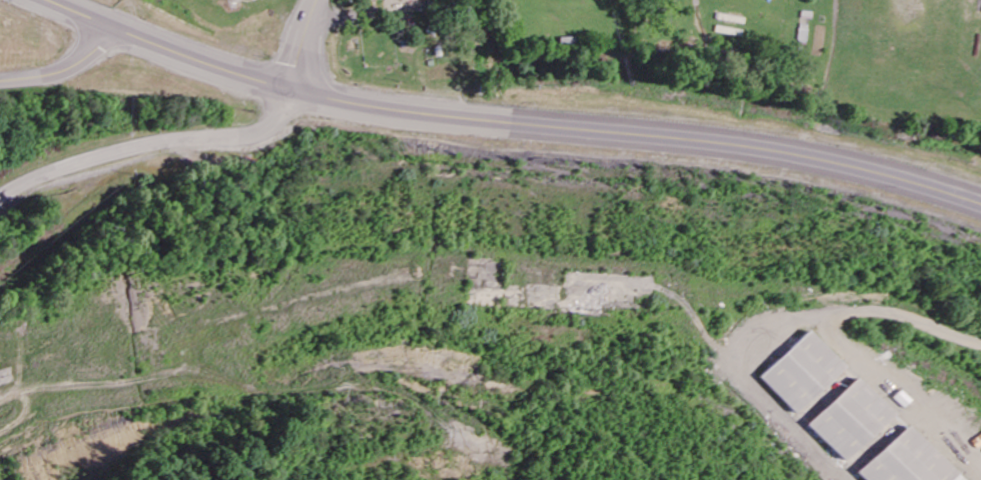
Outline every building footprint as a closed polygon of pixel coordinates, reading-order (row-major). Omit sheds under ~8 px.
[(763,379),(800,415),(846,368),(809,332),(763,379)] [(811,428),(850,464),(895,415),(856,379),(811,428)] [(906,427),(860,475),(865,479),(960,479),(906,427)]
